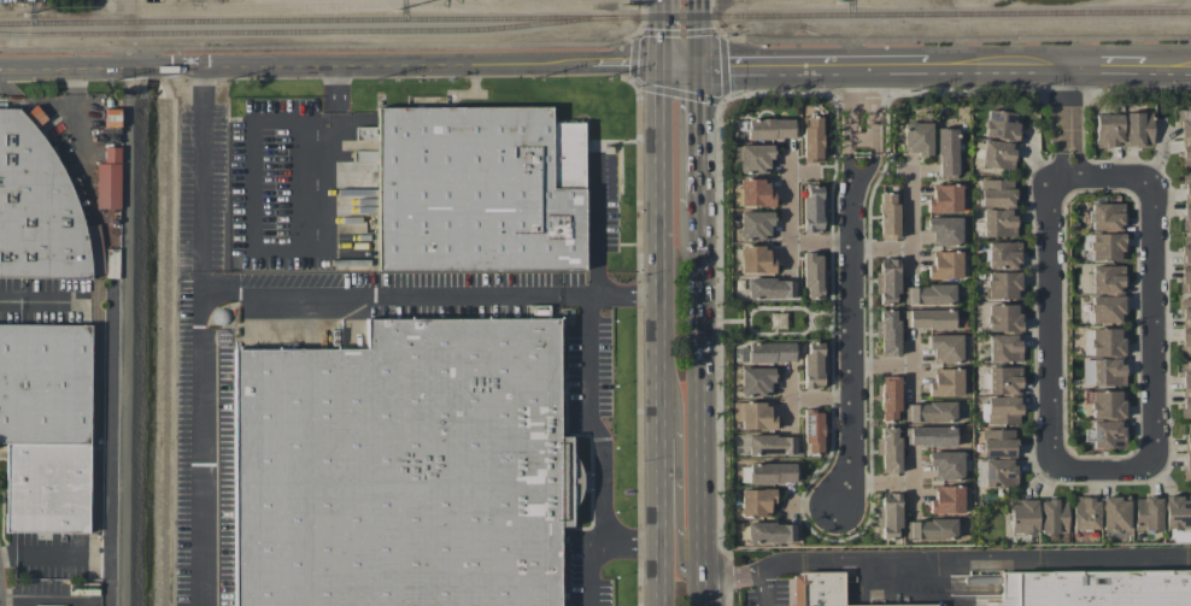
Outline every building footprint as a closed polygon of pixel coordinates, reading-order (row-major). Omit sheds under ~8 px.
[(24,114),(35,127),(46,119),(35,105),(24,114)] [(377,107),(379,270),(585,269),(583,122),(550,122),(550,106),(377,107)] [(0,108),(0,278),(92,278),(89,255),(86,233),(80,208),(72,187),(61,165),(51,146),(35,127),(18,108),(0,108)] [(1178,109),(1181,166),(1190,165),(1190,108),(1178,109)] [(1019,112),(986,111),(984,137),(1018,139),(1019,112)] [(1152,112),(1125,112),(1125,145),(1152,145),(1152,112)] [(1121,114),(1094,114),(1095,147),(1122,147),(1121,114)] [(820,162),(822,116),(803,116),(801,162),(820,162)] [(793,139),(793,118),(746,119),(747,140),(793,139)] [(903,151),(916,152),(916,156),(931,156),(932,122),(903,122),(903,151)] [(957,128),(937,128),(936,177),(956,177),(957,128)] [(1013,141),(983,141),(982,168),(1012,168),(1013,141)] [(772,145),(739,145),(739,173),(768,172),(768,159),(772,159),(772,145)] [(118,209),(120,147),(103,147),(103,163),(96,162),(95,208),(118,209)] [(739,206),(771,206),(771,179),(739,180),(739,206)] [(1013,179),(980,179),(981,207),(1013,206),(1013,179)] [(926,212),(961,211),(960,184),(932,185),(932,198),(926,198),(926,212)] [(824,196),(821,196),(821,186),(806,185),(806,198),(802,198),(801,232),(823,232),(824,196)] [(896,192),(879,193),(879,238),(897,237),(896,192)] [(1122,230),(1123,203),(1090,203),(1090,229),(1122,230)] [(1190,230),(1190,203),(1182,203),(1183,230),(1190,230)] [(1013,208),(982,209),(983,236),(1014,236),(1013,208)] [(739,211),(739,239),(768,240),(768,226),(772,226),(772,211),(739,211)] [(961,217),(930,217),(930,245),(961,245),(961,217)] [(1123,233),(1090,233),(1090,260),(1124,260),(1123,233)] [(1181,236),(1182,263),(1190,263),(1190,235),(1181,236)] [(1020,268),(1020,242),(987,241),(987,268),(1020,268)] [(773,272),(773,257),(766,257),(766,245),(739,246),(740,273),(773,272)] [(961,251),(932,252),(932,264),(927,264),(927,279),(961,278),(961,251)] [(801,253),(802,287),(807,287),(807,299),(823,298),(822,252),(801,253)] [(876,271),(877,305),(895,304),(895,294),(899,294),(898,258),(879,259),(879,271),(876,271)] [(1091,265),(1091,292),(1123,293),(1123,266),(1091,265)] [(1180,266),(1180,292),(1190,292),(1190,266),(1180,266)] [(1021,272),(987,272),(987,298),(1021,299),(1021,272)] [(745,279),(746,299),(794,298),(793,278),(745,279)] [(954,304),(954,285),(904,285),(904,304),(954,304)] [(1123,296),(1090,296),(1090,322),(1124,322),(1123,296)] [(1180,298),(1181,325),(1190,325),(1190,298),(1180,298)] [(988,331),(1021,331),(1021,305),(988,304),(988,331)] [(908,329),(954,328),(953,309),(908,309),(908,329)] [(898,355),(898,310),(877,310),(877,339),(880,339),(880,355),(898,355)] [(558,524),(559,605),(235,605),(234,349),(366,349),(366,318),(558,318),(558,436),(570,436),(570,524),(558,524)] [(7,443),(0,443),(0,323),(90,324),(88,533),(6,531),(7,443)] [(1190,355),(1190,328),(1181,327),(1181,354),(1190,355)] [(1084,354),(1123,355),(1124,329),(1085,328),(1084,354)] [(969,361),(968,334),(929,335),(930,362),(969,361)] [(1019,334),(988,335),(989,361),(1020,361),(1019,334)] [(824,341),(803,340),(802,388),(823,388),(824,341)] [(793,362),(793,342),(740,343),(740,363),(793,362)] [(1083,385),(1123,384),(1123,358),(1082,359),(1083,385)] [(1190,418),(1190,361),(1181,361),(1181,418),(1190,418)] [(988,393),(1020,394),(1021,367),(988,366),(988,393)] [(774,367),(740,368),(741,396),(769,396),(769,382),(774,382),(774,367)] [(962,395),(961,368),(933,368),(933,382),(927,382),(928,396),(962,395)] [(899,376),(880,376),(879,421),(898,421),(899,376)] [(1090,417),(1124,418),(1124,391),(1091,390),(1090,417)] [(1019,397),(987,397),(987,423),(1019,423),(1019,397)] [(775,429),(774,415),(769,415),(769,401),(732,402),(733,429),(775,429)] [(955,401),(904,402),(904,422),(955,421),(955,401)] [(822,409),(803,409),(802,453),(821,454),(822,409)] [(1123,420),(1088,421),(1088,439),(1092,439),(1092,448),(1123,448),(1123,420)] [(898,472),(898,426),(879,426),(879,472),(898,472)] [(954,446),(954,427),(908,426),(907,445),(954,446)] [(1014,457),(1014,429),(983,429),(982,456),(1014,457)] [(747,435),(746,454),(794,455),(794,435),(747,435)] [(933,480),(962,480),(962,452),(928,451),(928,466),(933,466),(933,480)] [(975,459),(975,486),(1016,487),(1016,460),(975,459)] [(794,463),(746,464),(746,483),(794,483),(794,463)] [(962,513),(962,485),(933,486),(934,499),(928,499),(928,513),(962,513)] [(774,489),(740,489),(740,516),(769,516),(768,504),(774,504),(774,489)] [(900,493),(878,493),(877,527),(881,527),(880,539),(895,539),(895,528),(899,528),(900,493)] [(1129,529),(1128,496),(1101,497),(1102,529),(1129,529)] [(1160,496),(1133,497),(1135,530),(1161,529),(1160,496)] [(1190,528),(1190,516),(1190,496),(1164,497),(1164,529),(1190,528)] [(1098,529),(1098,497),(1071,498),(1072,529),(1098,529)] [(1036,499),(1009,500),(1010,533),(1037,533),(1036,499)] [(1066,532),(1066,500),(1039,500),(1040,533),(1066,532)] [(955,519),(905,520),(905,539),(955,538),(955,519)] [(793,522),(746,523),(747,543),(793,542),(793,522)] [(938,605),(844,605),(844,573),(792,570),(792,577),(792,605),(938,605)] [(1017,571),(1190,570),(1190,605),(1017,605),(1017,571)]
